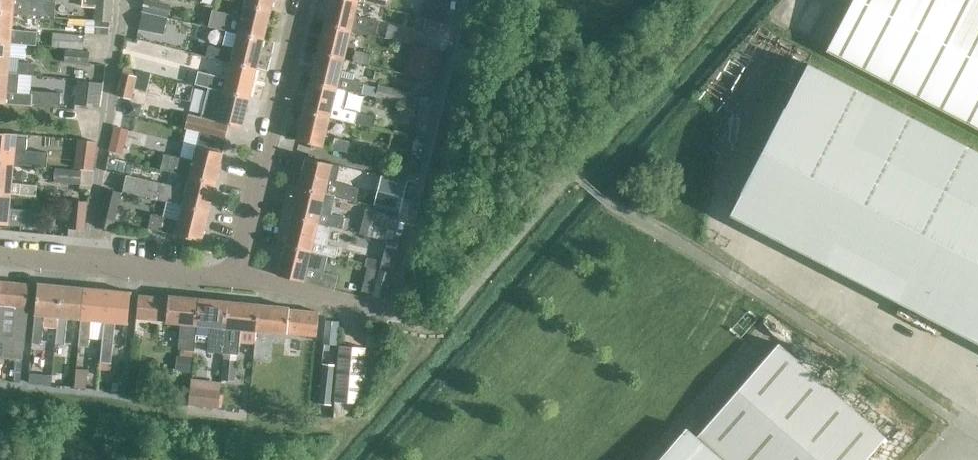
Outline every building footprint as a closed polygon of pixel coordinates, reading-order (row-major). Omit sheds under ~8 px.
[(11,14),(54,18),(56,1),(43,0),(0,0),(0,13),(11,14)] [(93,21),(111,21),(112,0),(95,0),(93,21)] [(152,0),(145,0),(142,13),(167,18),(170,4),(152,0)] [(243,4),(270,11),(272,0),(226,0),(243,4)] [(324,24),(350,30),(374,36),(378,21),(353,15),(357,1),(351,0),(330,0),(324,24)] [(357,1),(381,8),(388,9),(390,0),(351,0),(357,1)] [(422,16),(442,21),(448,0),(426,0),(422,16)] [(825,51),(977,130),(977,0),(852,0),(825,51)] [(212,11),(208,28),(236,34),(263,40),(270,11),(243,4),(240,18),(212,11)] [(11,14),(0,13),(0,43),(9,43),(34,46),(36,33),(10,31),(11,14)] [(163,34),(167,19),(142,13),(139,29),(163,34)] [(425,19),(422,30),(438,34),(441,22),(425,19)] [(93,21),(92,33),(107,34),(108,22),(93,21)] [(324,24),(317,53),(343,59),(350,30),(324,24)] [(421,46),(424,33),(387,24),(384,38),(421,46)] [(81,49),(82,37),(52,34),(51,46),(81,49)] [(208,45),(205,57),(215,59),(230,62),(256,69),(263,40),(236,34),(233,47),(224,45),(223,49),(208,45)] [(19,74),(32,76),(33,64),(18,63),(18,59),(8,58),(9,43),(0,43),(0,73),(19,74)] [(419,48),(412,76),(429,80),(436,52),(419,48)] [(87,65),(89,53),(65,51),(64,63),(87,65)] [(370,55),(354,51),(352,62),(368,66),(370,55)] [(317,53),(310,82),(336,88),(345,90),(360,94),(363,83),(352,81),(353,75),(340,71),(343,59),(317,53)] [(198,71),(194,85),(203,87),(207,88),(249,98),(256,69),(230,62),(226,78),(198,71)] [(806,64),(729,214),(977,343),(977,153),(806,64)] [(75,69),(74,78),(82,79),(83,70),(75,69)] [(0,73),(0,104),(57,109),(59,94),(30,91),(30,96),(15,95),(16,79),(18,79),(19,74),(0,73)] [(129,100),(135,76),(121,73),(115,97),(129,100)] [(99,108),(102,83),(76,80),(73,105),(99,108)] [(310,82),(303,111),(329,117),(373,128),(375,117),(340,109),(345,90),(336,88),(310,82)] [(363,83),(360,94),(376,97),(378,87),(363,83)] [(404,104),(407,92),(379,85),(378,87),(376,97),(404,104)] [(187,114),(183,128),(199,132),(224,138),(227,124),(241,128),(249,98),(207,88),(200,117),(187,114)] [(127,104),(125,114),(137,116),(138,110),(135,106),(127,104)] [(303,111),(296,141),(321,147),(329,117),(303,111)] [(114,128),(109,152),(121,154),(126,131),(114,128)] [(159,170),(188,177),(214,183),(221,153),(225,139),(224,138),(199,132),(195,147),(192,161),(163,154),(159,170)] [(12,165),(38,167),(45,168),(47,153),(24,151),(26,136),(0,133),(0,163),(12,165)] [(413,139),(411,150),(420,152),(423,141),(413,139)] [(93,171),(96,142),(77,140),(74,169),(93,171)] [(349,143),(338,141),(336,151),(347,153),(349,143)] [(373,147),(371,159),(384,162),(387,150),(373,147)] [(299,188),(335,197),(355,202),(358,188),(335,183),(339,166),(307,158),(299,188)] [(10,195),(35,198),(35,197),(36,186),(11,184),(12,165),(0,163),(0,194),(10,195)] [(78,185),(80,172),(55,169),(54,182),(78,185)] [(125,176),(121,192),(164,202),(181,207),(207,212),(214,183),(188,177),(185,190),(125,176)] [(380,176),(373,206),(398,212),(406,182),(380,176)] [(299,188),(292,217),(317,223),(317,224),(332,227),(341,230),(344,218),(330,214),(335,197),(299,188)] [(98,218),(96,227),(112,231),(114,221),(120,194),(104,190),(98,218)] [(32,228),(34,212),(8,210),(10,195),(0,194),(0,225),(32,228)] [(67,228),(83,230),(85,203),(70,202),(67,228)] [(151,214),(147,229),(200,241),(207,212),(181,207),(164,202),(161,217),(151,214)] [(371,212),(366,235),(366,236),(390,242),(396,217),(371,212)] [(292,217),(284,245),(310,252),(327,257),(335,259),(335,258),(337,249),(327,247),(332,227),(317,224),(317,223),(292,217)] [(284,245),(277,275),(334,290),(338,276),(323,272),(327,257),(310,252),(284,245)] [(368,256),(365,266),(379,269),(382,259),(368,256)] [(372,296),(383,299),(390,272),(379,269),(372,296)] [(21,363),(29,284),(0,282),(0,361),(21,363)] [(56,329),(60,285),(37,283),(31,343),(41,344),(42,327),(56,329)] [(60,285),(56,329),(55,345),(64,345),(66,319),(80,320),(83,288),(60,285)] [(83,288),(80,320),(78,347),(88,348),(89,339),(101,340),(106,290),(83,288)] [(106,290),(101,340),(102,340),(100,361),(109,362),(111,362),(114,323),(126,324),(129,292),(106,290)] [(165,321),(167,298),(137,295),(135,319),(165,321)] [(167,298),(165,321),(165,322),(179,323),(177,349),(193,350),(196,325),(198,298),(167,295),(167,298)] [(198,298),(196,325),(209,326),(208,336),(207,352),(223,353),(228,301),(198,298)] [(228,301),(223,353),(237,355),(239,342),(254,343),(255,331),(258,304),(228,301)] [(285,333),(288,310),(288,307),(258,304),(255,331),(285,334),(285,333)] [(317,312),(288,310),(285,333),(315,335),(317,312)] [(337,322),(325,321),(323,342),(335,343),(337,322)] [(658,459),(865,459),(884,438),(777,344),(697,436),(687,427),(658,459)] [(359,403),(364,347),(339,345),(334,400),(359,403)] [(176,358),(175,369),(190,371),(190,359),(176,358)] [(223,360),(221,380),(234,381),(236,361),(223,360)] [(100,361),(99,369),(110,370),(111,362),(109,362),(100,361)] [(321,365),(318,404),(330,405),(333,366),(321,365)] [(75,370),(75,378),(86,379),(87,371),(75,370)] [(28,374),(27,384),(50,386),(51,376),(28,374)] [(220,389),(190,386),(188,404),(218,407),(220,389)] [(334,400),(332,417),(342,415),(359,403),(334,400)]
